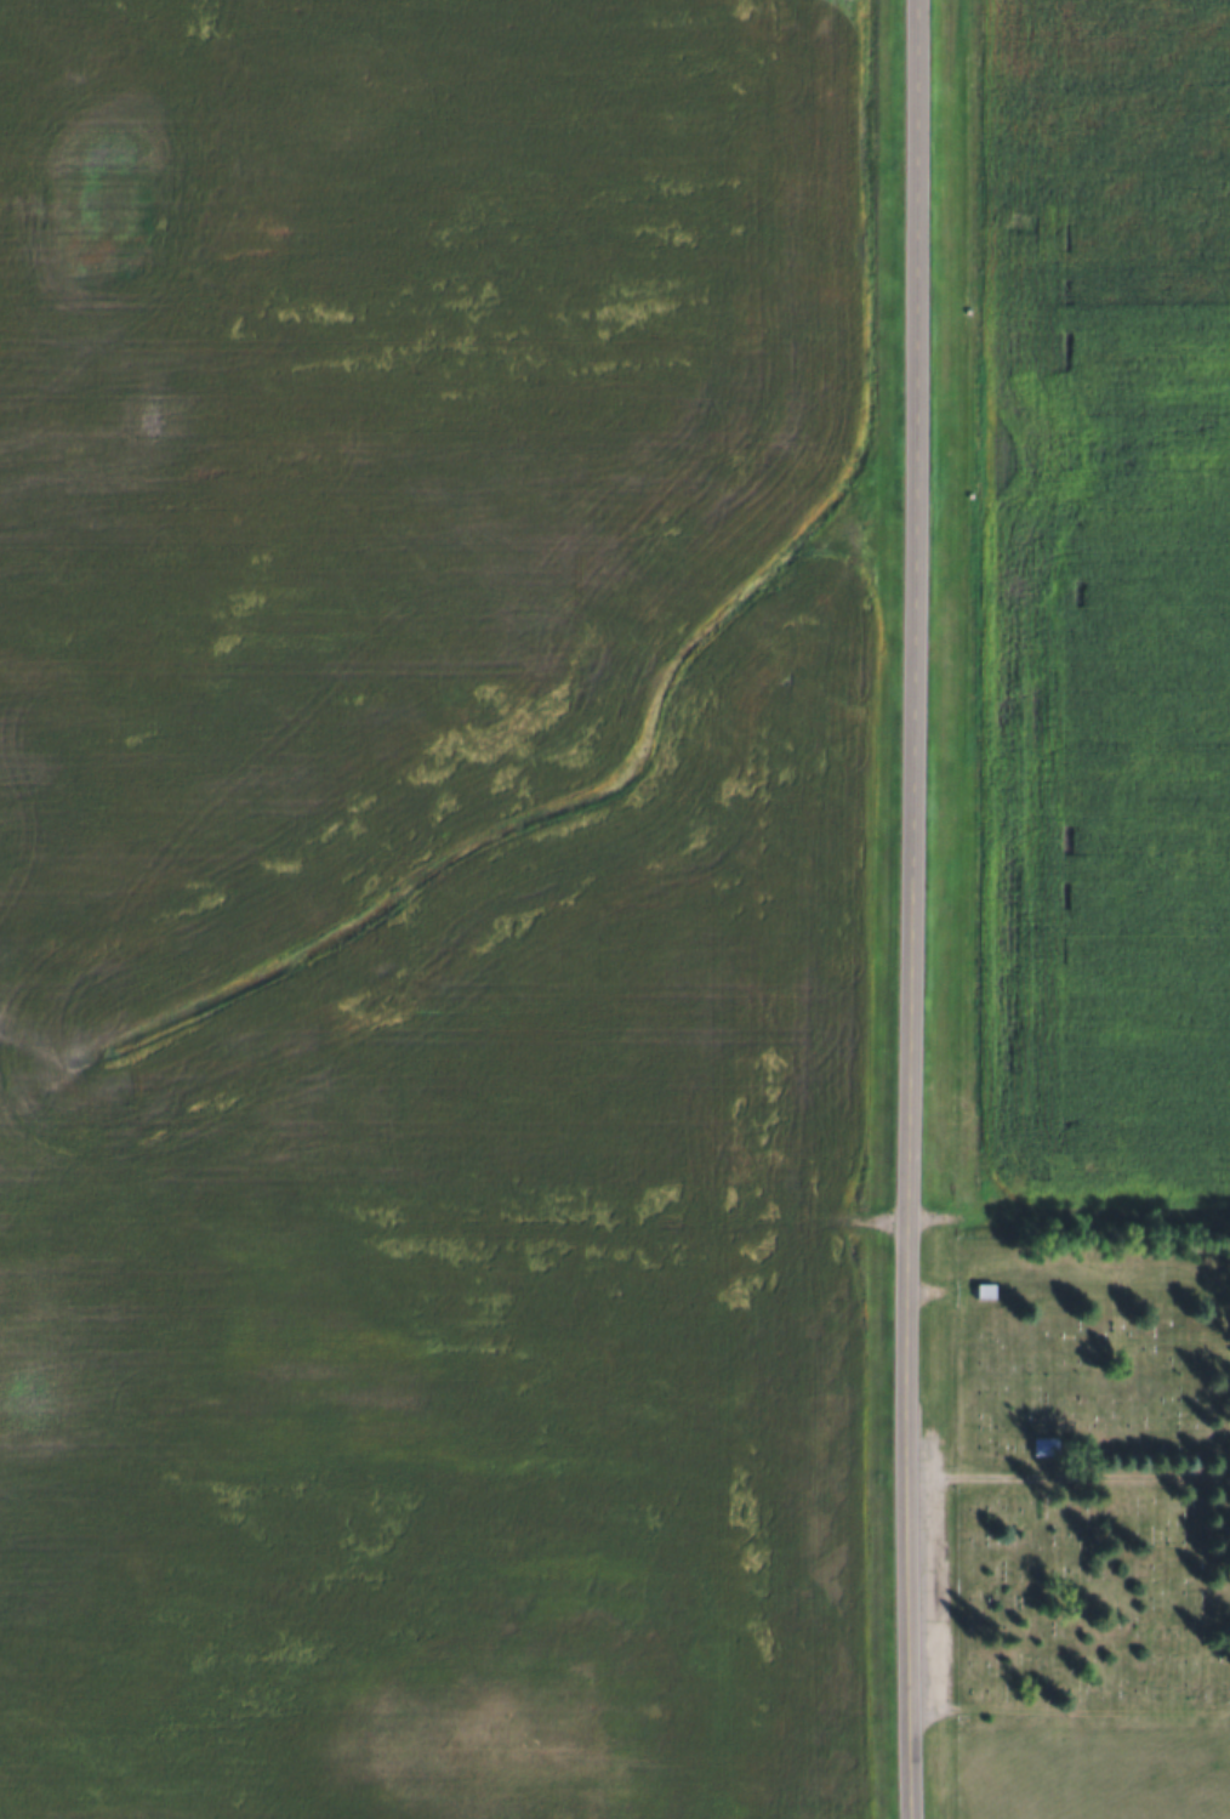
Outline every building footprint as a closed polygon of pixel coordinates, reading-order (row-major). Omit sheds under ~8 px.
[(992,1299),(992,1286),(978,1286),(978,1299),(992,1299)] [(1057,1439),(1033,1439),(1033,1456),(1057,1456),(1057,1439)]
